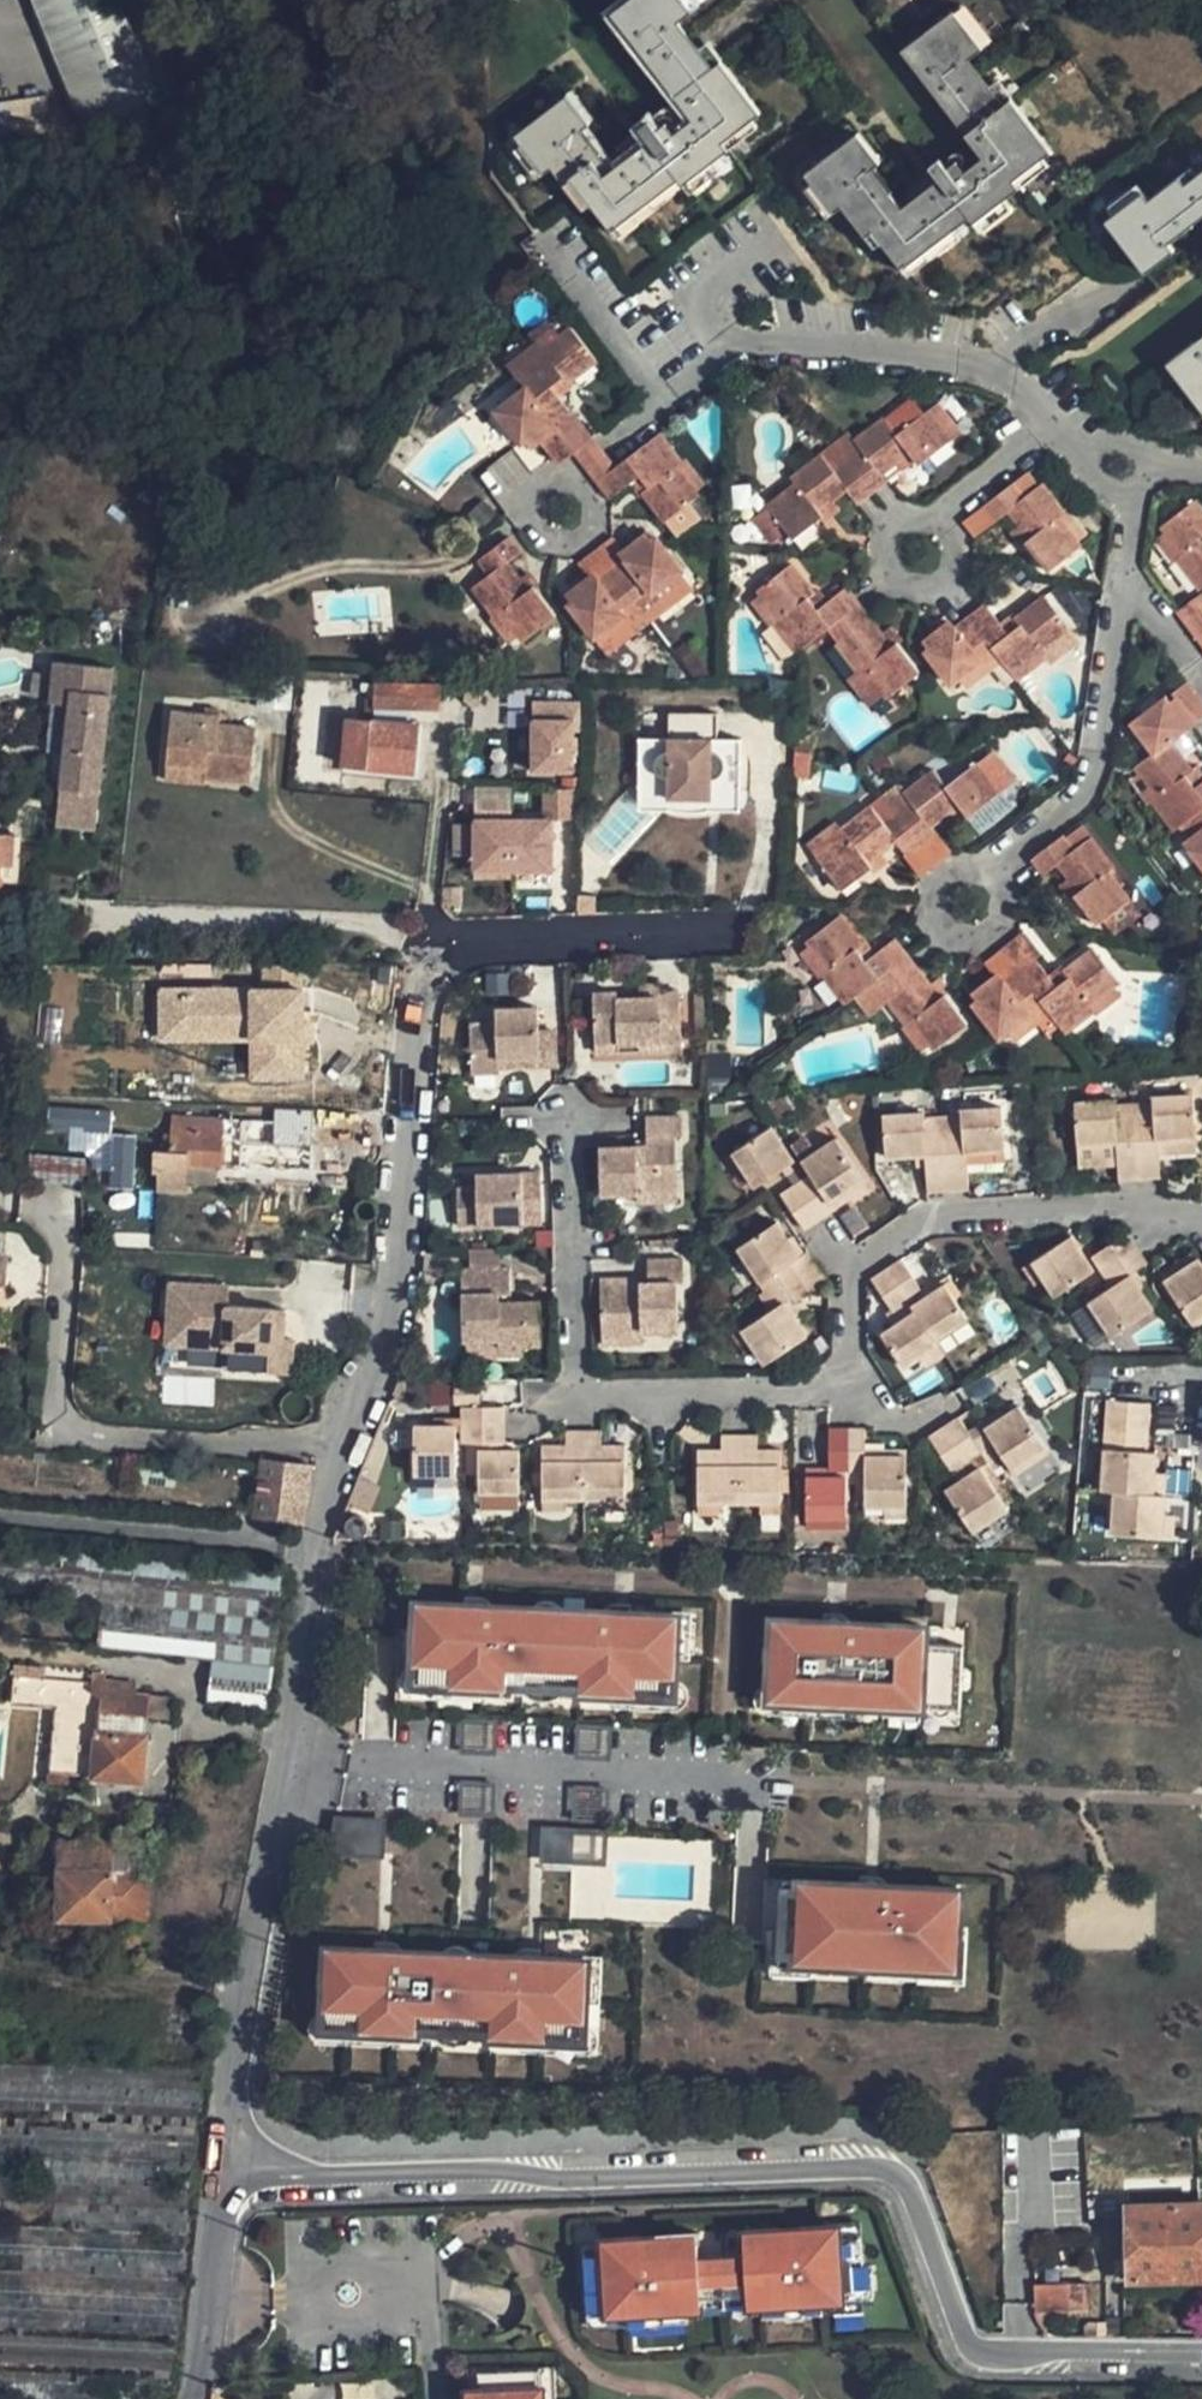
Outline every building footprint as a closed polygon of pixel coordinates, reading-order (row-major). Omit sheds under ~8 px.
[(60,13),(90,0),(55,0),(60,13)] [(125,0),(90,0),(60,13),(106,125),(167,96),(125,0)] [(167,96),(185,90),(146,0),(125,0),(167,96)] [(541,170),(549,166),(569,193),(578,187),(589,204),(608,227),(660,190),(678,179),(681,184),(712,162),(728,150),(722,142),(753,120),(762,113),(724,61),(713,68),(698,47),(678,19),(688,11),(680,0),(621,0),(611,8),(639,46),(649,39),(704,113),(694,120),(674,135),(668,127),(663,120),(654,127),(649,119),(639,126),(649,138),(656,148),(617,176),(607,184),(571,134),(580,126),(584,123),(564,94),(512,129),(517,136),(541,170)] [(699,0),(680,0),(688,11),(700,2),(699,0)] [(989,43),(961,5),(951,12),(980,51),(989,43)] [(809,176),(834,209),(841,204),(862,232),(870,226),(882,243),(898,266),(952,225),(966,214),(971,220),(1003,196),(1017,185),(1011,178),(1039,157),(1049,150),(1008,96),(1000,103),(986,84),(969,59),(980,51),(951,12),(901,51),(928,88),(939,80),(990,150),(981,158),(963,171),(958,164),(954,159),(944,167),(935,156),(926,162),(935,175),(943,185),(905,214),(896,221),(861,173),(871,166),(877,160),(857,133),(806,172),(809,176)] [(639,46),(688,112),(694,120),(704,113),(649,39),(639,46)] [(724,61),(708,39),(698,47),(713,68),(724,61)] [(1008,96),(995,78),(986,84),(1000,103),(1008,96)] [(928,88),(975,151),(981,158),(990,150),(939,80),(928,88)] [(688,112),(668,127),(674,135),(694,120),(688,112)] [(728,150),(758,128),(753,120),(722,142),(728,150)] [(607,184),(617,176),(610,164),(580,126),(571,134),(607,184)] [(508,143),(533,177),(541,170),(517,136),(508,143)] [(649,138),(610,164),(617,176),(656,148),(649,138)] [(975,151),(958,164),(963,171),(981,158),(975,151)] [(1017,185),(1045,165),(1039,157),(1011,178),(1017,185)] [(688,194),(719,171),(712,162),(681,184),(688,194)] [(896,221),(905,214),(898,203),(871,166),(861,173),(896,221)] [(1145,270),(1174,248),(1170,242),(1163,232),(1201,203),(1201,172),(1186,183),(1182,176),(1149,198),(1143,191),(1111,214),(1106,218),(1145,270)] [(935,175),(898,203),(905,214),(943,185),(935,175)] [(801,183),(824,216),(834,209),(809,176),(801,183)] [(1137,183),(1105,206),(1111,214),(1143,191),(1137,183)] [(569,193),(580,210),(589,204),(578,187),(569,193)] [(616,237),(666,200),(660,190),(608,227),(616,237)] [(979,231),(1010,207),(1003,196),(971,220),(979,231)] [(1163,232),(1170,242),(1201,218),(1201,203),(1163,232)] [(905,276),(959,234),(952,225),(898,266),(905,276)] [(862,232),(874,249),(882,243),(870,226),(862,232)] [(527,334),(541,351),(561,336),(548,319),(527,334)] [(536,345),(508,367),(525,389),(496,411),(522,443),(527,439),(532,446),(541,440),(560,465),(576,452),(592,440),(552,387),(562,379),(565,384),(597,360),(572,328),(561,336),(541,351),(536,345)] [(1166,362),(1201,410),(1201,335),(1166,362)] [(961,434),(936,404),(927,411),(951,441),(961,434)] [(767,508),(793,540),(823,516),(819,510),(832,500),(845,490),(856,504),(887,480),(882,474),(895,463),(908,453),(915,462),(918,466),(951,441),(927,411),(896,434),(885,419),(855,441),(854,442),(862,452),(835,472),(822,456),(791,480),(795,485),(767,508)] [(614,468),(597,481),(611,499),(639,477),(647,488),(642,492),(665,523),(690,504),(698,497),(695,493),(675,467),(681,463),(659,433),(614,468)] [(854,442),(855,441),(850,433),(822,456),(835,472),(862,452),(854,442)] [(576,452),(597,481),(614,468),(592,440),(576,452)] [(902,472),(915,462),(908,453),(895,463),(902,472)] [(681,463),(675,467),(695,493),(704,486),(684,460),(681,463)] [(1012,483),(983,506),(996,522),(1009,512),(1030,538),(1024,542),(1048,573),(1081,547),(1057,517),(1062,513),(1041,484),(1023,497),(1012,483)] [(839,509),(832,500),(819,510),(823,516),(821,518),(823,521),(839,509)] [(1164,532),(1182,555),(1176,560),(1200,591),(1201,589),(1201,509),(1195,500),(1161,527),(1164,532)] [(665,523),(677,538),(702,520),(690,504),(665,523)] [(751,521),(771,546),(787,533),(767,508),(751,521)] [(1020,525),(1011,532),(1023,547),(1025,544),(1024,542),(1030,538),(1020,525)] [(1164,532),(1156,538),(1174,562),(1176,560),(1182,555),(1164,532)] [(621,554),(626,561),(599,582),(593,575),(589,578),(568,594),(574,602),(569,605),(594,638),(623,616),(621,613),(649,592),(651,595),(682,571),(656,537),(650,542),(645,535),(624,552),(621,554)] [(557,617),(536,590),(533,586),(527,591),(518,580),(506,564),(520,554),(508,538),(478,559),(490,574),(471,588),(495,618),(501,613),(521,638),(524,642),(557,617)] [(614,539),(580,565),(589,578),(593,575),(599,582),(626,561),(621,554),(624,552),(614,539)] [(758,590),(761,594),(781,620),(775,624),(798,653),(830,628),(839,641),(836,644),(857,671),(863,667),(885,695),(888,698),(921,672),(898,644),(897,642),(891,647),(845,588),(823,605),(817,609),(809,599),(814,594),(790,564),(758,590)] [(623,616),(594,638),(607,654),(695,588),(682,571),(651,595),(649,592),(621,613),(623,616)] [(533,586),(536,590),(538,587),(527,573),(518,580),(527,591),(533,586)] [(781,620),(761,594),(750,603),(770,628),(781,620)] [(823,605),(814,594),(809,599),(817,609),(823,605)] [(1178,613),(1201,644),(1201,595),(1178,613)] [(925,642),(930,648),(926,652),(951,685),(958,679),(981,662),(979,659),(992,650),(1015,680),(1016,681),(1044,658),(1040,653),(1065,633),(1071,629),(1045,596),(1015,620),(1021,628),(1010,636),(1002,626),(986,605),(956,629),(950,622),(925,642)] [(521,638),(501,613),(493,620),(512,645),(521,638)] [(1013,617),(1002,626),(1010,636),(1021,628),(1015,620),(1013,617)] [(897,642),(898,644),(901,642),(889,627),(881,634),(891,647),(897,642)] [(1065,633),(1040,653),(1044,658),(1046,661),(1072,642),(1065,633)] [(995,665),(1010,684),(1015,680),(992,650),(979,659),(981,662),(958,679),(966,688),(995,665)] [(95,829),(114,668),(56,662),(52,702),(71,705),(57,825),(95,829)] [(857,671),(848,678),(870,706),(885,695),(863,667),(857,671)] [(294,677),(260,674),(257,709),(291,710),(294,677)] [(441,684),(375,683),(374,709),(440,711),(441,684)] [(1132,725),(1154,753),(1135,767),(1139,773),(1158,798),(1153,802),(1175,831),(1181,826),(1189,837),(1183,842),(1201,866),(1201,782),(1194,788),(1186,777),(1192,772),(1170,743),(1201,718),(1201,703),(1188,685),(1173,696),(1177,700),(1170,705),(1165,699),(1132,725)] [(206,709),(205,715),(221,717),(221,710),(206,709)] [(205,715),(172,712),(166,766),(205,770),(205,779),(251,784),(256,728),(220,725),(221,717),(205,715)] [(718,713),(669,713),(669,738),(639,738),(638,792),(671,811),(680,799),(699,799),(707,811),(716,799),(741,799),(742,739),(718,739),(718,713)] [(421,725),(349,718),(344,766),(416,773),(421,725)] [(573,720),(533,720),(532,771),(574,771),(573,720)] [(986,756),(977,763),(1000,793),(1010,787),(986,756)] [(867,862),(894,842),(905,856),(934,833),(929,827),(944,816),(957,805),(964,814),(967,819),(1000,793),(977,763),(946,787),(934,771),(906,793),(900,786),(841,831),(845,835),(816,857),(842,891),(871,869),(872,868),(867,862)] [(166,766),(165,775),(205,779),(205,770),(166,766)] [(1193,768),(1190,770),(1192,772),(1186,777),(1194,788),(1201,782),(1201,780),(1193,768)] [(1158,798),(1139,773),(1131,779),(1150,804),(1153,802),(1158,798)] [(474,789),(475,816),(508,814),(507,787),(474,789)] [(571,819),(571,791),(541,791),(541,819),(571,819)] [(671,811),(638,792),(638,810),(671,811)] [(1000,793),(967,819),(980,835),(1013,811),(1000,793)] [(680,799),(671,811),(707,811),(699,799),(680,799)] [(716,799),(707,811),(741,811),(741,799),(716,799)] [(944,816),(951,825),(964,814),(957,805),(944,816)] [(552,819),(475,819),(474,871),(552,871),(552,819)] [(837,825),(808,848),(816,857),(845,835),(841,831),(837,825)] [(1061,836),(1032,859),(1044,875),(1058,864),(1069,877),(1079,891),(1073,895),(1096,926),(1130,901),(1108,873),(1114,869),(1081,826),(1063,839),(1061,836)] [(934,833),(905,856),(920,875),(949,852),(934,833)] [(0,834),(0,882),(1,863),(13,864),(15,835),(0,834)] [(871,869),(874,872),(888,861),(881,852),(867,862),(872,868),(871,869)] [(1069,877),(1060,884),(1072,899),(1074,897),(1073,895),(1079,891),(1069,877)] [(1141,916),(1130,901),(1103,921),(1115,937),(1141,916)] [(806,941),(810,945),(830,971),(824,976),(846,1004),(874,983),(906,1024),(911,1020),(935,1050),(968,1025),(945,994),(939,999),(894,939),(874,954),(865,961),(857,950),(862,945),(839,915),(806,941)] [(1023,932),(983,965),(994,978),(999,975),(1004,982),(1035,958),(1036,960),(1042,956),(1023,932)] [(865,943),(862,945),(857,950),(865,961),(874,954),(865,943)] [(810,945),(801,952),(821,978),(824,976),(830,971),(810,945)] [(979,1000),(974,1005),(999,1037),(1007,1032),(1029,1015),(1026,1010),(1038,1000),(1061,1029),(1064,1033),(1093,1010),(1089,1005),(1119,982),(1094,949),(1065,971),(1069,977),(1057,986),(1036,960),(1035,958),(1004,982),(999,975),(994,978),(974,994),(979,1000)] [(890,1003),(874,983),(857,996),(872,1017),(890,1003)] [(1096,1013),(1121,994),(1114,985),(1089,1005),(1096,1013)] [(184,1028),(184,989),(162,989),(162,1038),(252,1038),(252,1028),(184,1028)] [(303,989),(184,989),(184,1028),(252,1028),(252,1038),(253,1078),(303,1078),(303,1041),(303,1023),(303,989)] [(593,994),(594,1046),(617,1045),(617,1054),(659,1052),(659,1044),(680,1044),(678,991),(658,992),(658,998),(617,999),(617,993),(593,994)] [(1007,1032),(1014,1041),(1037,1023),(1048,1038),(1061,1029),(1038,1000),(1026,1010),(1029,1015),(1007,1032)] [(470,1026),(472,1076),(500,1075),(500,1068),(500,1059),(541,1057),(540,1034),(540,1008),(497,1009),(497,1025),(470,1026)] [(316,1024),(303,1023),(303,1041),(316,1041),(316,1024)] [(559,1066),(558,1034),(540,1034),(541,1057),(500,1059),(500,1068),(559,1066)] [(659,1044),(659,1052),(680,1052),(680,1044),(659,1044)] [(594,1046),(594,1055),(617,1054),(617,1045),(594,1046)] [(1119,1176),(1157,1174),(1156,1149),(1156,1138),(1194,1135),(1192,1093),(1154,1096),(1154,1105),(1115,1106),(1115,1099),(1075,1101),(1078,1143),(1117,1141),(1117,1152),(1119,1176)] [(929,1186),(967,1184),(966,1162),(965,1150),(1005,1147),(1002,1106),(962,1108),(962,1116),(925,1118),(925,1111),(883,1114),(887,1172),(928,1170),(929,1186)] [(67,1129),(67,1151),(98,1152),(98,1188),(134,1188),(134,1135),(109,1135),(109,1108),(46,1107),(46,1129),(67,1129)] [(221,1167),(222,1119),(171,1117),(169,1143),(162,1143),(161,1151),(155,1151),(154,1173),(159,1173),(158,1192),(187,1194),(188,1166),(221,1167)] [(222,1119),(221,1167),(273,1169),(295,1170),(295,1141),(276,1141),(277,1121),(222,1119)] [(598,1148),(598,1194),(634,1193),(674,1193),(673,1141),(681,1140),(682,1120),(645,1121),(645,1147),(598,1148)] [(754,1185),(794,1159),(770,1124),(731,1150),(742,1167),(754,1185)] [(1156,1149),(1195,1148),(1194,1135),(1156,1138),(1156,1149)] [(832,1206),(827,1198),(845,1186),(862,1175),(836,1136),(801,1159),(811,1173),(781,1193),(802,1226),(832,1206)] [(1078,1143),(1079,1155),(1117,1152),(1117,1141),(1078,1143)] [(966,1162),(1005,1160),(1005,1147),(965,1150),(966,1162)] [(84,1175),(84,1155),(28,1156),(28,1176),(84,1175)] [(732,1173),(744,1191),(754,1185),(742,1167),(732,1173)] [(460,1191),(461,1229),(545,1225),(544,1174),(497,1175),(497,1196),(480,1197),(479,1190),(460,1191)] [(497,1175),(479,1176),(479,1190),(480,1197),(497,1196),(497,1175)] [(852,1196),(868,1185),(862,1175),(845,1186),(852,1196)] [(674,1193),(634,1193),(634,1204),(674,1204),(674,1193)] [(805,1249),(797,1254),(775,1220),(739,1244),(750,1261),(762,1278),(774,1269),(781,1280),(791,1295),(794,1300),(826,1280),(805,1249)] [(1156,1306),(1132,1271),(1146,1261),(1126,1231),(1096,1250),(1116,1281),(1092,1297),(1116,1333),(1156,1306)] [(1034,1261),(1057,1294),(1098,1267),(1076,1234),(1034,1261)] [(1199,1254),(1165,1276),(1195,1321),(1201,1316),(1201,1259),(1199,1254)] [(894,1309),(924,1289),(902,1256),(872,1276),(894,1309)] [(6,1287),(9,1258),(0,1258),(0,1286),(6,1287)] [(742,1266),(754,1283),(762,1278),(750,1261),(742,1266)] [(602,1283),(603,1341),(644,1340),(644,1334),(680,1334),(679,1288),(686,1288),(686,1264),(649,1264),(649,1288),(631,1288),(631,1283),(602,1283)] [(513,1296),(513,1271),(464,1272),(466,1345),(470,1345),(503,1345),(503,1350),(527,1349),(545,1349),(544,1306),(513,1306),(501,1306),(501,1297),(513,1296)] [(764,1292),(774,1307),(785,1300),(791,1295),(781,1280),(764,1292)] [(272,1338),(273,1320),(284,1321),(285,1310),(218,1306),(220,1286),(170,1283),(169,1313),(190,1314),(188,1346),(224,1348),(223,1371),(292,1375),(294,1340),(272,1338)] [(949,1328),(967,1316),(944,1283),(911,1304),(915,1310),(880,1333),(903,1365),(919,1355),(937,1343),(934,1338),(949,1328)] [(501,1306),(513,1306),(513,1296),(501,1297),(501,1306)] [(1116,1333),(1092,1297),(1074,1310),(1097,1346),(1116,1333)] [(757,1347),(767,1363),(809,1336),(785,1300),(774,1307),(744,1327),(757,1347)] [(188,1346),(190,1314),(169,1313),(167,1345),(188,1346)] [(955,1337),(973,1325),(967,1316),(949,1328),(955,1337)] [(283,1339),(284,1321),(273,1320),(272,1338),(283,1339)] [(735,1333),(747,1352),(757,1347),(744,1327),(735,1333)] [(603,1350),(644,1350),(644,1340),(603,1341),(603,1350)] [(500,1360),(527,1360),(527,1349),(503,1350),(503,1345),(470,1345),(470,1361),(500,1360)] [(909,1375),(925,1364),(919,1355),(903,1365),(909,1375)] [(1148,1399),(1109,1397),(1106,1429),(1146,1430),(1148,1399)] [(1035,1458),(1051,1447),(1020,1401),(998,1416),(985,1425),(1016,1472),(1035,1458)] [(468,1442),(509,1440),(508,1407),(464,1408),(464,1417),(464,1424),(465,1442),(468,1442)] [(998,1416),(994,1411),(969,1427),(973,1433),(985,1425),(998,1416)] [(994,1463),(959,1414),(930,1435),(954,1469),(959,1465),(966,1475),(961,1478),(948,1487),(977,1528),(1011,1504),(989,1472),(987,1469),(994,1463)] [(437,1425),(416,1425),(417,1475),(438,1474),(458,1474),(458,1424),(437,1425)] [(849,1467),(867,1467),(867,1503),(888,1503),(908,1502),(908,1454),(868,1454),(868,1444),(867,1425),(831,1425),(831,1467),(849,1467)] [(1105,1443),(1146,1444),(1146,1430),(1106,1429),(1105,1443)] [(606,1496),(627,1496),(627,1445),(605,1445),(605,1432),(586,1432),(566,1433),(566,1445),(544,1446),(545,1497),(564,1496),(587,1496),(606,1496)] [(763,1501),(784,1500),(783,1487),(783,1467),(783,1450),(762,1450),(761,1433),(723,1434),(723,1450),(700,1450),(700,1501),(722,1501),(763,1501)] [(469,1472),(483,1472),(483,1451),(509,1451),(509,1440),(468,1442),(469,1472)] [(1153,1489),(1156,1444),(1146,1444),(1105,1443),(1103,1486),(1117,1487),(1114,1526),(1165,1529),(1167,1490),(1153,1489)] [(908,1454),(908,1445),(868,1444),(868,1454),(908,1454)] [(1041,1468),(1058,1456),(1051,1447),(1035,1458),(1041,1468)] [(484,1491),(523,1490),(522,1451),(509,1451),(483,1451),(483,1472),(484,1491)] [(313,1466),(262,1459),(254,1515),(305,1521),(313,1466)] [(987,1469),(989,1472),(996,1466),(994,1463),(987,1469)] [(959,1465),(954,1469),(961,1478),(966,1475),(959,1465)] [(792,1487),(792,1475),(809,1475),(849,1475),(849,1467),(831,1467),(783,1467),(783,1487),(792,1487)] [(417,1485),(438,1484),(438,1474),(417,1475),(417,1485)] [(809,1475),(809,1516),(829,1516),(849,1516),(849,1475),(809,1475)] [(484,1508),(523,1508),(523,1490),(484,1491),(484,1508)] [(1175,1529),(1177,1490),(1167,1490),(1165,1529),(1175,1529)] [(544,1508),(564,1507),(564,1496),(545,1497),(544,1508)] [(606,1507),(627,1507),(627,1496),(606,1496),(606,1507)] [(763,1511),(783,1511),(784,1500),(763,1501),(763,1511)] [(701,1512),(722,1512),(722,1501),(700,1501),(701,1512)] [(888,1514),(908,1514),(908,1502),(888,1503),(888,1514)] [(829,1526),(849,1526),(849,1516),(829,1516),(829,1526)] [(212,1661),(275,1668),(288,1578),(0,1546),(0,1638),(212,1661)] [(677,1615),(417,1602),(413,1683),(674,1695),(677,1615)] [(925,1627),(773,1619),(770,1700),(962,1709),(965,1646),(924,1644),(925,1627)] [(275,1668),(212,1661),(207,1705),(269,1711),(275,1668)] [(106,1675),(93,1674),(92,1682),(94,1682),(101,1698),(133,1702),(135,1684),(105,1681),(106,1675)] [(101,1698),(94,1682),(92,1682),(14,1675),(11,1705),(56,1709),(49,1773),(75,1776),(74,1785),(85,1786),(86,1777),(142,1781),(148,1718),(170,1720),(172,1701),(148,1699),(148,1703),(101,1698)] [(49,1773),(48,1783),(74,1785),(75,1776),(49,1773)] [(381,1856),(382,1822),(332,1819),(331,1828),(330,1853),(381,1856)] [(578,1868),(580,1832),(544,1830),(542,1866),(578,1868)] [(61,1843),(61,1870),(129,1871),(129,1843),(61,1843)] [(129,1871),(61,1870),(61,1917),(147,1919),(147,1871),(129,1871)] [(959,1971),(962,1890),(877,1886),(866,1885),(784,1882),(781,1931),(780,1962),(825,1964),(959,1971)] [(780,1962),(781,1931),(772,1932),(770,1977),(824,1979),(825,1964),(780,1962)] [(583,2042),(587,1961),(519,1958),(387,1952),(375,1951),(326,1949),(322,2029),(583,2042)] [(292,2001),(291,1991),(283,1991),(284,2002),(292,2001)] [(152,2390),(168,2389),(175,2343),(200,2091),(201,2061),(0,2055),(0,2398),(151,2398),(152,2390)] [(1128,2202),(1130,2280),(1201,2278),(1201,2199),(1128,2202)] [(604,2241),(582,2242),(583,2264),(587,2264),(590,2310),(609,2309),(609,2312),(630,2310),(630,2320),(653,2319),(652,2308),(666,2308),(666,2318),(692,2317),(691,2305),(704,2304),(704,2290),(724,2289),(748,2288),(748,2302),(764,2301),(764,2310),(790,2308),(789,2299),(804,2298),(804,2308),(824,2306),(824,2296),(846,2295),(846,2291),(861,2290),(874,2290),(873,2265),(861,2266),(859,2232),(838,2233),(837,2220),(817,2222),(818,2247),(801,2248),(800,2230),(784,2231),(784,2225),(744,2227),(745,2252),(721,2253),(700,2254),(699,2229),(660,2231),(660,2239),(641,2240),(642,2258),(625,2259),(624,2234),(604,2235),(604,2241)] [(838,2233),(859,2232),(859,2220),(837,2220),(838,2233)] [(817,2222),(800,2222),(800,2230),(801,2248),(818,2247),(817,2222)] [(641,2240),(641,2233),(624,2234),(625,2259),(642,2258),(641,2240)] [(1074,2285),(1037,2287),(1038,2302),(1039,2313),(1075,2310),(1074,2285)] [(1015,2289),(1016,2303),(1038,2302),(1037,2287),(1015,2289)] [(725,2303),(748,2302),(748,2288),(724,2289),(725,2303)] [(725,2303),(724,2289),(704,2290),(704,2304),(725,2303)] [(824,2306),(862,2304),(861,2290),(846,2291),(846,2295),(824,2296),(824,2306)] [(790,2308),(804,2308),(804,2298),(789,2299),(790,2308)] [(653,2319),(666,2318),(666,2308),(652,2308),(653,2319)] [(609,2309),(590,2310),(590,2323),(630,2320),(630,2310),(609,2312),(609,2309)] [(543,2385),(541,2385),(540,2367),(493,2369),(493,2365),(468,2367),(469,2387),(465,2387),(466,2398),(544,2398),(543,2385)] [(555,2367),(540,2367),(541,2385),(543,2385),(544,2398),(556,2398),(555,2367)] [(234,2387),(211,2389),(211,2397),(210,2398),(233,2398),(234,2387)]
